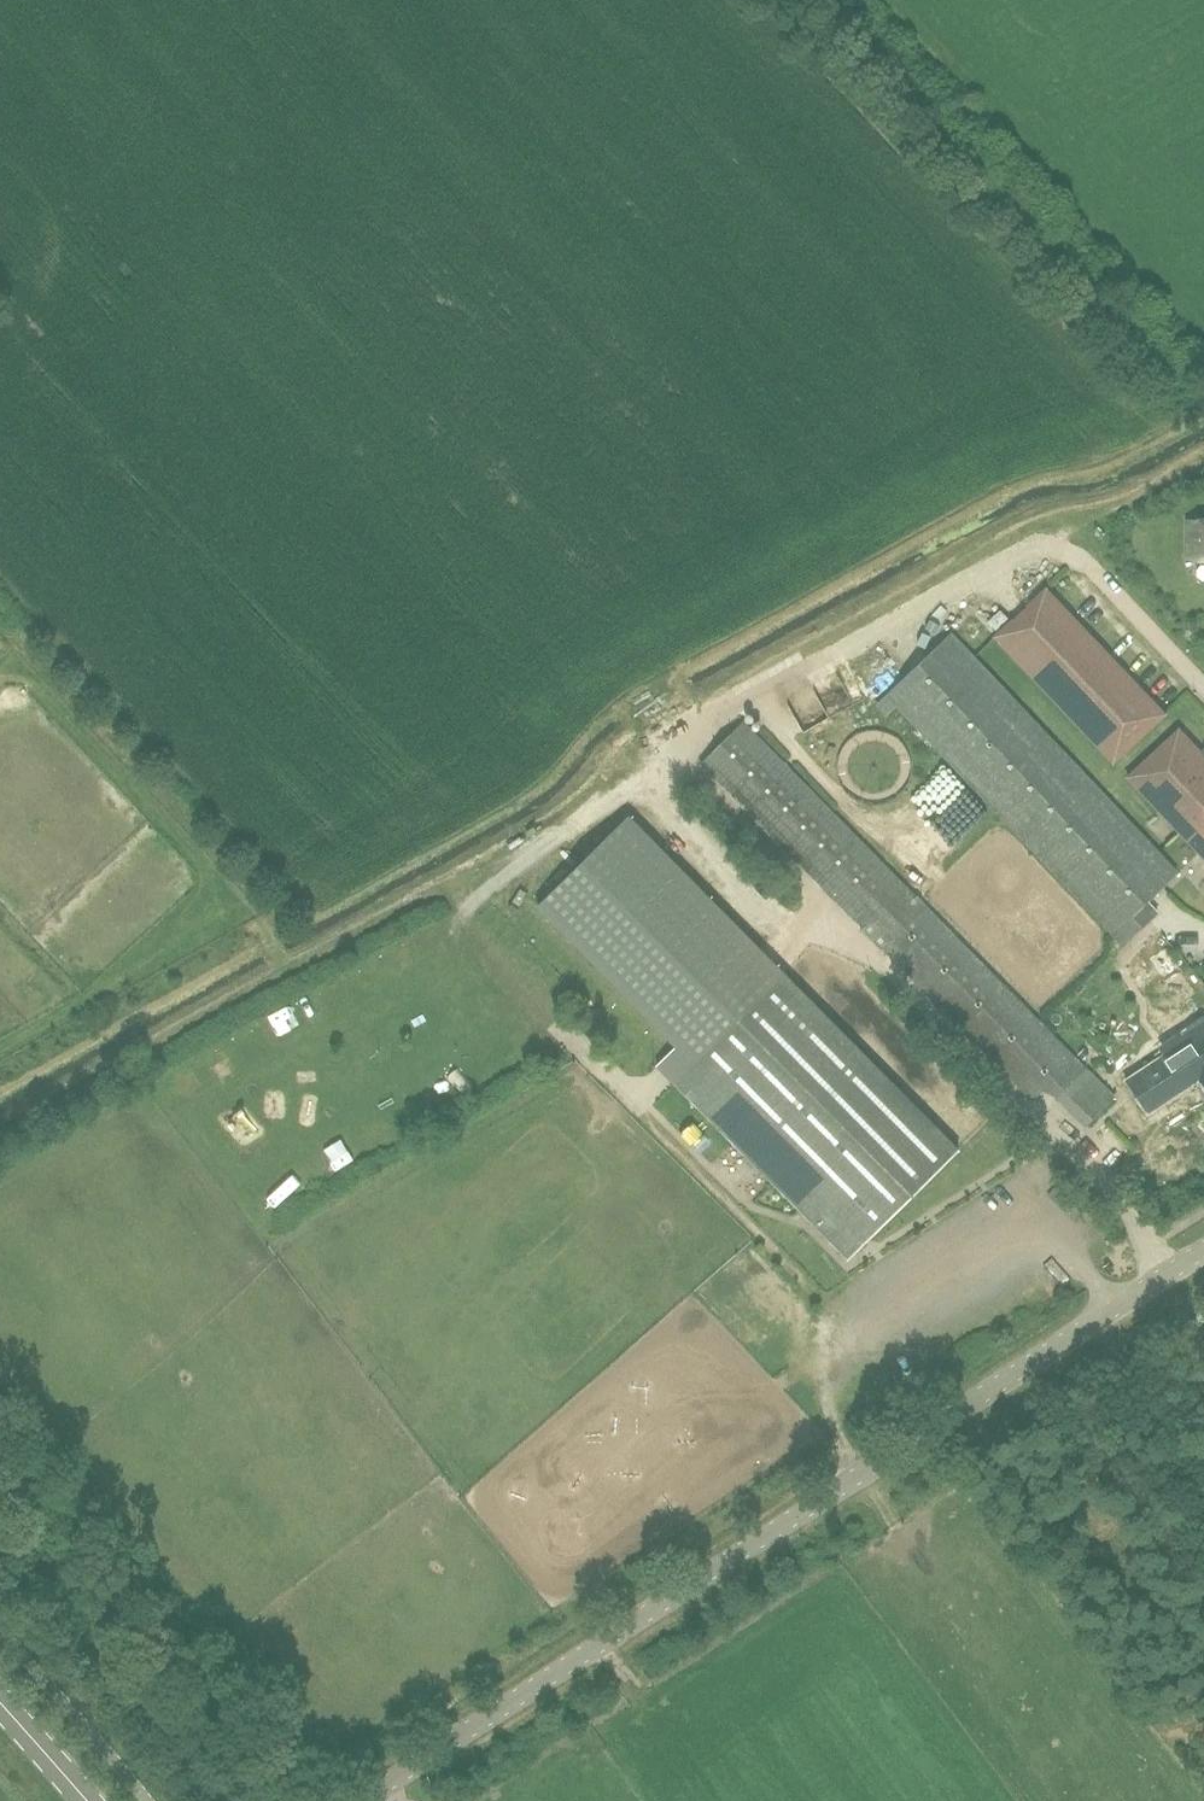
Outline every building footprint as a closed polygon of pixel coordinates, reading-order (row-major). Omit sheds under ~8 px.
[(1188,560),(1203,560),(1203,520),(1188,520),(1188,560)] [(1060,705),(1111,657),(1046,588),(995,636),(1060,705)] [(1147,902),(1178,873),(952,634),(909,675),(880,644),(857,665),(887,696),(878,705),(886,714),(896,705),(1123,945),(1158,913),(1147,902)] [(1167,716),(1111,657),(1060,705),(1116,764),(1167,716)] [(700,764),(871,937),(870,937),(1032,1102),(1049,1086),(1086,1124),(1113,1097),(907,887),(906,888),(743,722),(700,764)] [(1127,776),(1188,841),(1203,826),(1203,755),(1178,728),(1127,776)] [(848,1259),(959,1149),(629,816),(539,906),(677,1046),(657,1066),(848,1259)] [(1188,841),(1203,857),(1203,826),(1188,841)] [(275,1011),(282,1038),(306,1032),(299,1005),(275,1011)] [(1178,1044),(1180,1047),(1128,1081),(1148,1112),(1200,1078),(1203,1084),(1203,1028),(1178,1044)]
